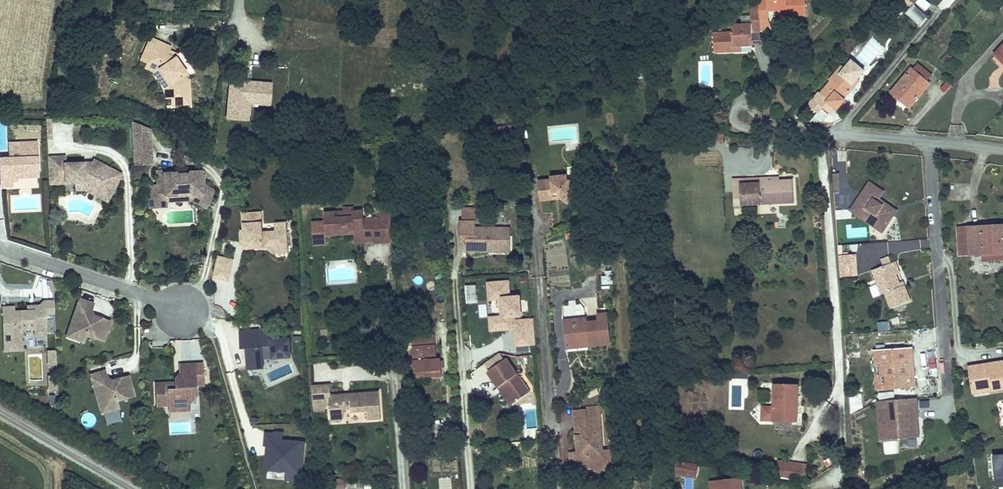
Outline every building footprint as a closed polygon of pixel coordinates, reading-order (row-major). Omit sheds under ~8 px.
[(787,17),(806,16),(806,0),(759,0),(759,4),(760,9),(760,20),(769,19),(768,9),(779,9),(786,8),(787,17)] [(914,5),(906,14),(920,26),(928,16),(914,5)] [(760,28),(760,20),(760,9),(752,10),(751,10),(751,24),(732,25),(732,33),(714,33),(714,53),(734,52),(734,47),(740,47),(753,47),(752,33),(761,33),(760,28)] [(769,28),(769,19),(760,20),(760,28),(769,28)] [(189,78),(176,61),(167,59),(168,54),(169,50),(148,45),(143,67),(150,69),(157,71),(158,72),(169,87),(172,92),(173,101),(173,107),(190,108),(190,87),(185,81),(189,78)] [(953,58),(948,53),(941,60),(946,65),(953,58)] [(992,71),(1002,81),(1000,84),(1002,87),(1002,59),(992,71)] [(844,71),(841,68),(830,81),(831,82),(821,94),(820,93),(808,106),(817,114),(822,108),(830,115),(835,109),(837,110),(845,101),(842,98),(848,92),(849,93),(860,80),(858,79),(864,72),(852,61),(846,69),(844,71)] [(918,65),(913,70),(926,82),(931,76),(918,65)] [(168,101),(173,101),(172,92),(169,87),(158,72),(157,71),(150,69),(150,75),(154,76),(164,90),(168,94),(168,101)] [(926,82),(913,70),(912,69),(892,93),(909,108),(929,84),(926,82)] [(273,83),(229,79),(225,120),(247,122),(249,106),(271,108),(273,83)] [(822,124),(830,115),(822,108),(817,114),(810,123),(822,124)] [(131,122),(132,137),(151,136),(150,130),(131,122)] [(703,133),(703,141),(723,142),(724,134),(703,133)] [(503,142),(502,135),(492,136),(493,143),(503,142)] [(151,136),(132,137),(133,157),(152,156),(151,136)] [(17,178),(29,178),(28,169),(38,169),(37,142),(9,144),(10,159),(0,159),(0,167),(1,187),(12,187),(12,182),(12,178),(17,178)] [(152,164),(152,156),(133,157),(133,165),(152,164)] [(104,187),(112,192),(121,175),(93,160),(92,163),(89,168),(84,168),(83,163),(65,164),(65,157),(48,158),(49,184),(76,183),(84,182),(101,192),(104,187)] [(39,177),(38,169),(28,169),(29,178),(39,177)] [(197,195),(209,202),(215,192),(202,184),(201,182),(199,182),(199,177),(201,177),(201,172),(189,172),(189,174),(176,175),(176,173),(164,174),(164,171),(157,172),(157,181),(164,181),(164,185),(157,186),(148,186),(149,200),(165,199),(165,196),(177,196),(177,193),(190,193),(190,195),(197,195)] [(573,192),(579,185),(579,184),(574,180),(567,181),(567,176),(552,177),(552,180),(539,182),(541,201),(555,199),(554,197),(554,193),(559,193),(559,196),(567,203),(573,195),(573,192)] [(736,206),(741,206),(741,205),(794,202),(793,180),(779,181),(766,181),(766,178),(766,177),(740,179),(740,196),(736,197),(736,206)] [(741,209),(741,206),(736,206),(736,197),(740,196),(740,179),(732,179),(734,209),(741,209)] [(107,202),(112,192),(104,187),(101,192),(84,182),(76,183),(76,190),(84,190),(107,202)] [(877,202),(879,199),(884,192),(870,182),(850,211),(882,232),(894,215),(882,207),(882,205),(877,202)] [(584,189),(579,185),(573,192),(573,195),(577,198),(584,189)] [(205,208),(209,202),(197,195),(190,195),(190,193),(177,193),(177,196),(165,196),(165,199),(149,200),(150,208),(166,207),(166,202),(192,201),(205,208)] [(897,211),(879,199),(877,202),(882,205),(882,207),(894,215),(897,211)] [(343,211),(335,212),(335,218),(352,216),(352,211),(352,208),(343,208),(343,211)] [(379,209),(379,217),(390,216),(390,208),(379,209)] [(463,209),(463,222),(475,222),(475,209),(463,209)] [(335,218),(335,212),(323,213),(325,235),(347,234),(346,230),(353,230),(354,233),(363,232),(364,239),(372,238),(371,218),(363,219),(362,211),(352,211),(352,216),(335,218)] [(267,248),(288,247),(287,222),(275,223),(275,231),(263,232),(262,212),(242,213),(243,232),(240,232),(241,242),(244,245),(245,250),(267,248)] [(379,217),(381,240),(392,240),(390,216),(379,217)] [(372,241),(381,240),(379,218),(371,218),(372,238),(372,241)] [(475,222),(463,222),(460,222),(460,235),(468,235),(467,246),(475,247),(475,251),(490,252),(490,249),(500,249),(500,244),(507,244),(507,236),(510,236),(510,228),(475,228),(475,222)] [(955,226),(956,257),(983,256),(983,262),(1002,261),(1002,225),(955,226)] [(602,244),(602,233),(593,233),(594,245),(602,244)] [(509,252),(510,236),(507,236),(507,244),(500,244),(500,249),(490,249),(490,252),(509,252)] [(839,256),(840,268),(856,267),(855,254),(839,256)] [(218,256),(213,278),(229,282),(234,260),(218,256)] [(880,260),(883,266),(891,263),(888,257),(880,260)] [(883,266),(872,271),(882,295),(885,294),(891,308),(910,301),(904,285),(901,287),(891,263),(883,266)] [(857,275),(856,267),(840,268),(841,277),(857,275)] [(612,284),(611,271),(603,271),(603,284),(612,284)] [(38,279),(38,298),(53,298),(53,279),(38,279)] [(510,296),(508,280),(485,282),(489,332),(514,330),(515,346),(536,344),(534,318),(522,319),(520,296),(510,296)] [(475,286),(464,287),(466,305),(476,304),(475,286)] [(68,331),(86,337),(86,335),(103,341),(110,322),(90,315),(94,304),(79,299),(68,331)] [(43,301),(44,305),(45,314),(55,313),(54,301),(43,301)] [(44,305),(36,305),(36,310),(14,311),(14,306),(2,307),(4,351),(22,350),(21,330),(34,329),(35,337),(46,336),(44,305)] [(587,339),(588,346),(610,344),(607,314),(598,315),(599,321),(586,322),(586,318),(565,320),(567,341),(587,339)] [(272,340),(271,329),(261,330),(262,341),(272,340)] [(291,357),(290,339),(272,340),(262,341),(261,330),(239,332),(240,349),(246,348),(248,371),(264,369),(263,359),(291,357)] [(84,343),(86,337),(68,331),(67,337),(84,343)] [(430,371),(430,378),(442,377),(440,358),(436,359),(434,335),(412,336),(415,372),(430,371)] [(567,348),(588,346),(587,339),(567,341),(567,348)] [(877,389),(915,386),(912,348),(874,351),(877,389)] [(57,365),(56,350),(48,350),(49,365),(57,365)] [(484,364),(489,371),(504,360),(499,354),(484,364)] [(506,359),(489,371),(488,372),(499,388),(504,384),(507,388),(504,390),(513,404),(530,392),(506,359)] [(993,391),(1002,390),(1002,365),(1000,366),(999,361),(968,366),(971,386),(983,384),(983,380),(991,379),(993,391)] [(197,396),(196,386),(204,385),(203,364),(179,366),(180,380),(180,381),(183,384),(180,387),(175,387),(175,383),(155,384),(156,406),(168,406),(168,409),(178,409),(182,405),(190,404),(190,396),(197,396)] [(100,408),(117,403),(117,401),(134,396),(129,376),(108,382),(105,371),(90,376),(100,408)] [(58,390),(57,375),(49,375),(50,390),(58,390)] [(619,386),(617,379),(601,386),(604,393),(619,386)] [(973,395),(993,391),(991,379),(983,380),(983,384),(971,386),(973,395)] [(330,384),(323,385),(323,396),(331,395),(330,384)] [(343,396),(343,394),(323,396),(323,385),(312,386),(314,408),(329,407),(330,420),(334,423),(341,422),(344,418),(344,410),(351,409),(352,413),(367,411),(368,420),(381,419),(379,391),(350,394),(350,396),(343,396)] [(797,411),(796,410),(793,410),(793,406),(798,406),(798,385),(774,385),(774,407),(762,406),(762,421),(797,422),(798,413),(797,411)] [(848,396),(852,410),(864,407),(861,393),(848,396)] [(916,398),(878,401),(881,440),(919,437),(916,398)] [(119,409),(117,403),(100,408),(102,414),(119,409)] [(582,435),(576,436),(577,452),(569,453),(570,460),(575,460),(585,469),(591,468),(591,469),(596,473),(601,472),(605,468),(605,461),(606,459),(612,459),(611,450),(603,451),(601,425),(597,426),(596,419),(601,419),(600,408),(586,409),(587,427),(581,427),(582,435)] [(574,410),(576,436),(582,435),(581,427),(587,427),(586,409),(574,410)] [(299,482),(303,443),(281,441),(282,433),(274,433),(274,434),(265,433),(264,446),(270,446),(269,454),(265,453),(264,463),(267,463),(266,470),(285,472),(284,481),(299,482)] [(993,455),(995,478),(1002,477),(1002,454),(993,455)] [(676,474),(697,478),(699,465),(675,461),(676,474)] [(787,478),(789,463),(778,461),(776,477),(787,478)] [(167,467),(160,463),(157,468),(164,472),(167,467)] [(808,466),(789,463),(787,478),(805,481),(808,466)] [(862,471),(855,472),(855,480),(863,479),(862,471)] [(740,478),(715,481),(716,488),(741,488),(740,478)] [(344,479),(331,480),(332,488),(345,488),(344,479)]
